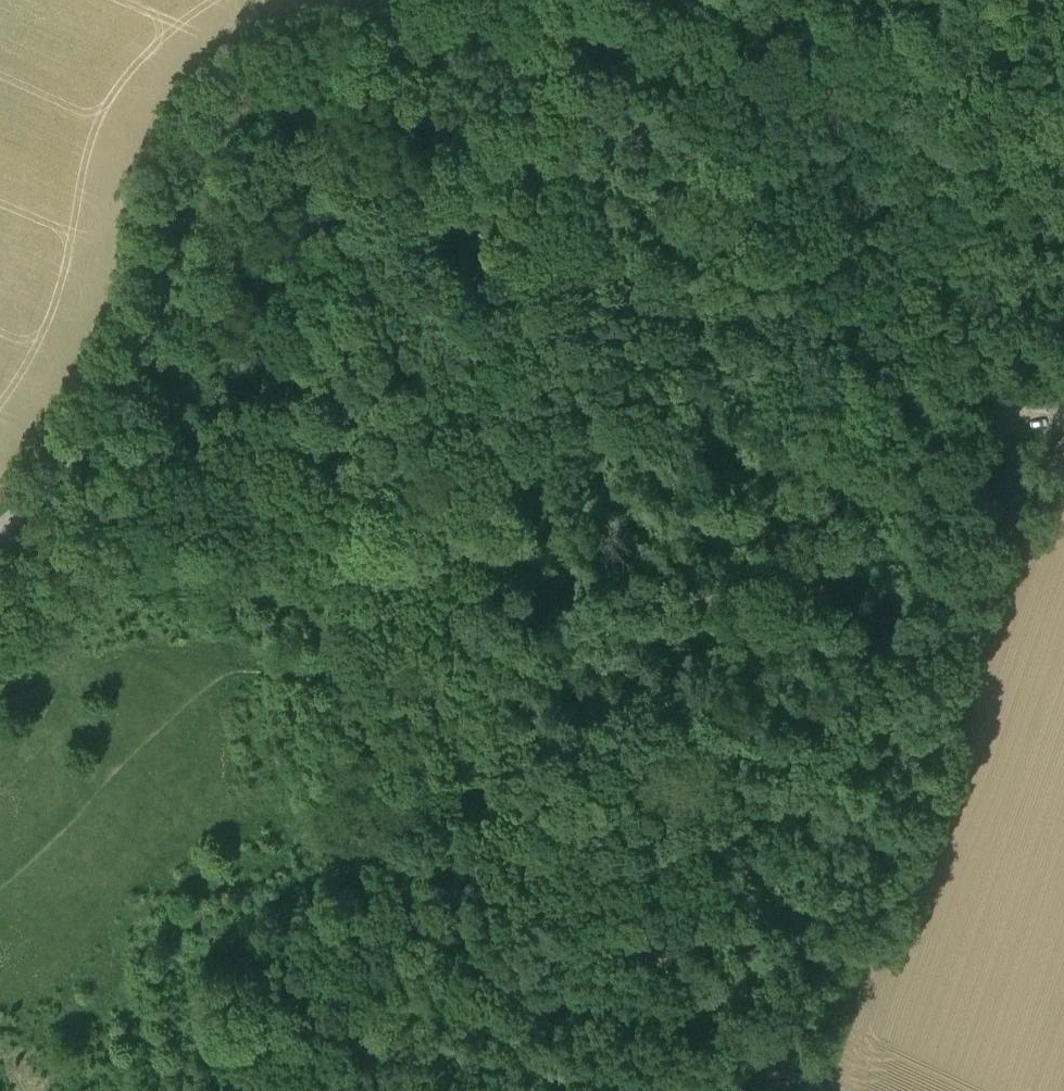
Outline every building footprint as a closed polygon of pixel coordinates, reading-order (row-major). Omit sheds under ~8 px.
[(636,916),(628,927),(633,931),(632,932),(635,934),(644,921),(642,919),(641,921),(636,916)]
